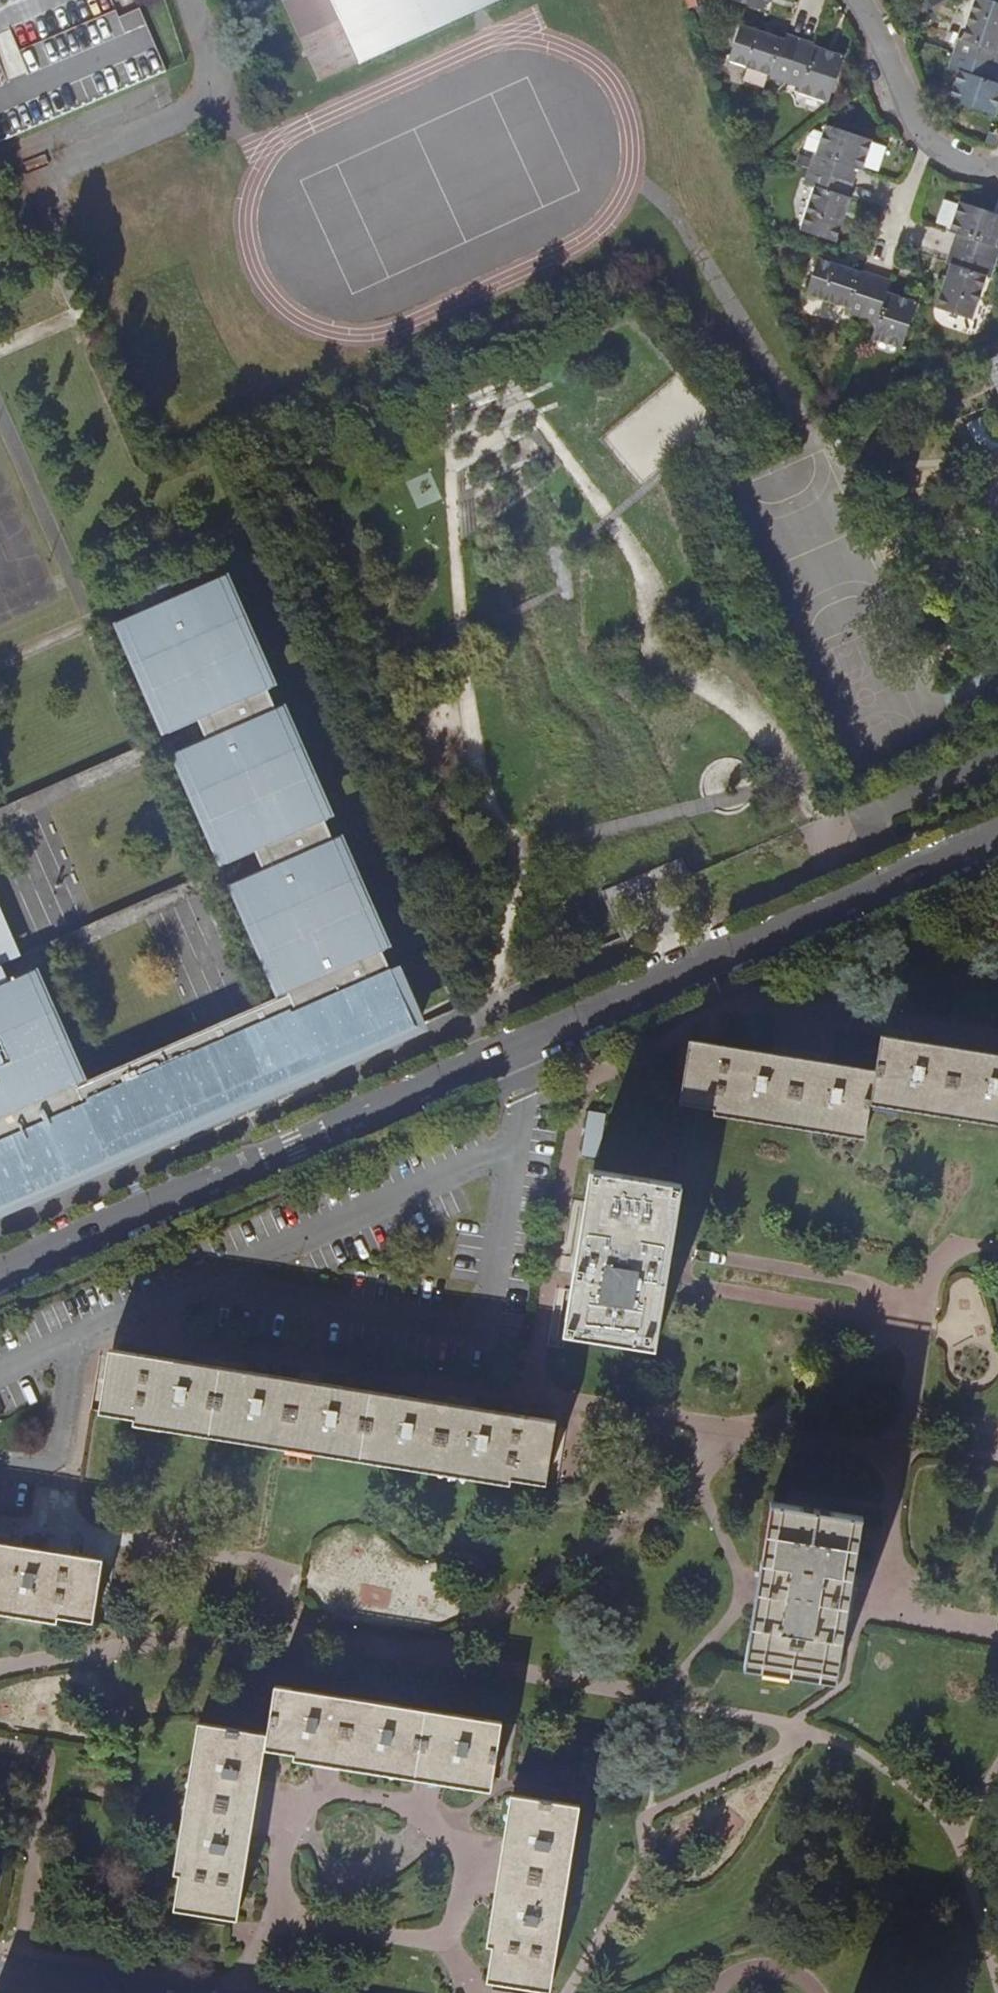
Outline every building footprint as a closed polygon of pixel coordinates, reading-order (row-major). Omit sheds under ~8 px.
[(298,33),(309,56),(320,80),(364,60),(472,12),(484,7),(499,0),(283,0),(298,33)] [(968,36),(965,34),(956,64),(965,67),(955,96),(997,111),(997,0),(981,0),(968,36)] [(166,71),(141,10),(119,19),(116,11),(0,61),(0,142),(166,71)] [(736,55),(756,62),(751,76),(772,82),(777,69),(779,70),(778,73),(807,83),(805,87),(836,98),(851,52),(821,41),(822,39),(793,29),(790,35),(748,20),(736,55)] [(821,182),(806,226),(843,238),(857,195),(855,195),(865,165),(868,166),(870,162),(884,167),(892,143),(878,138),(878,137),(832,121),(822,150),(820,149),(810,178),(821,182)] [(965,201),(952,196),(943,218),(957,223),(956,227),(963,230),(952,259),(957,261),(942,303),(978,315),(992,273),(997,274),(997,272),(997,208),(966,198),(965,201)] [(867,268),(808,248),(796,282),(856,303),(854,309),(882,319),(877,334),(906,345),(923,298),(893,288),(897,276),(868,266),(867,268)] [(204,720),(211,736),(183,749),(233,863),(261,851),(268,867),(240,879),(291,996),(197,1036),(82,1087),(31,972),(0,985),(0,1211),(228,1112),(216,1087),(308,1046),(319,1072),(419,1029),(412,1012),(221,577),(211,581),(126,618),(175,732),(204,720)] [(204,720),(138,749),(0,810),(0,830),(49,808),(145,766),(183,749),(211,736),(204,720)] [(261,851),(233,863),(195,880),(99,921),(13,959),(20,976),(146,921),(240,879),(268,867),(261,851)] [(17,956),(0,916),(0,964),(17,956)] [(872,1071),(830,1064),(774,1055),(692,1042),(682,1105),(689,1106),(812,1125),(862,1133),(867,1101),(997,1123),(997,1057),(877,1037),(872,1071)] [(216,1087),(228,1112),(319,1072),(308,1046),(216,1087)] [(585,1153),(602,1154),(606,1110),(590,1108),(585,1153)] [(593,1174),(576,1277),(572,1276),(563,1330),(653,1344),(662,1290),(656,1289),(664,1241),(672,1186),(593,1174)] [(548,1423),(111,1351),(101,1412),(334,1451),(537,1486),(548,1423)] [(744,1669),(833,1683),(860,1522),(786,1509),(769,1507),(759,1570),(753,1608),(744,1666),(744,1669)] [(0,1545),(0,1609),(38,1615),(83,1622),(93,1561),(0,1545)] [(271,1686),(264,1735),(260,1753),(314,1762),(319,1763),(344,1767),(413,1777),(420,1778),(447,1783),(454,1784),(486,1789),(497,1724),(271,1686)] [(257,1773),(260,1753),(264,1735),(201,1725),(172,1909),(233,1919),(244,1852),(256,1775),(257,1773)] [(489,1983),(551,1992),(580,1815),(543,1809),(518,1805),(512,1841),(511,1847),(503,1895),(501,1904),(489,1983)]
